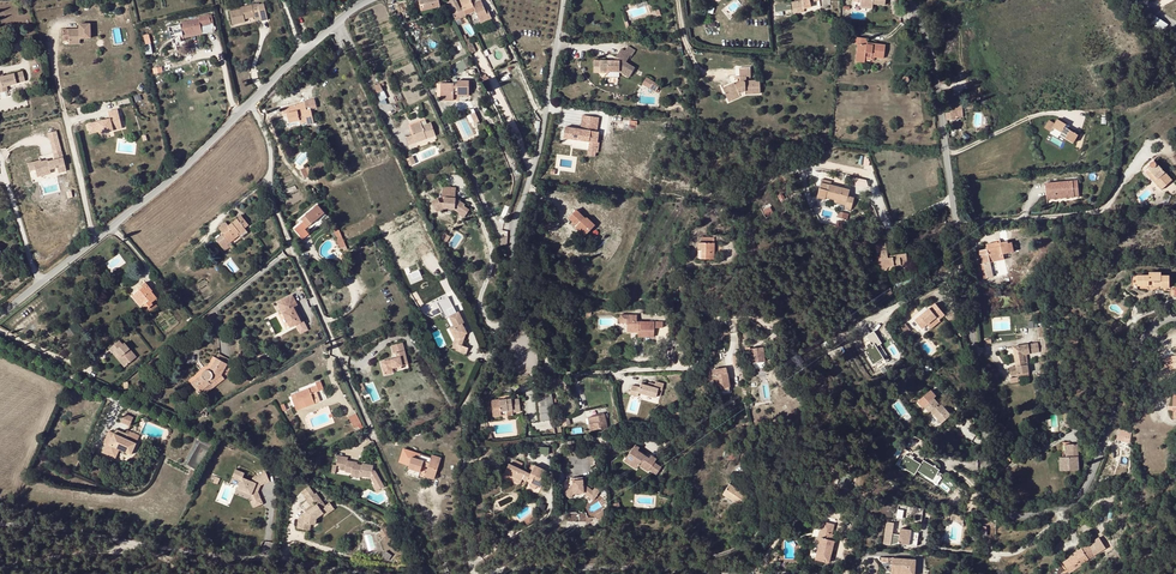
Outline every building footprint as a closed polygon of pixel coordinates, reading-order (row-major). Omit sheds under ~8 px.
[(421,11),(427,9),(440,6),(439,0),(419,0),(421,11)] [(450,9),(453,8),(458,5),(456,0),(446,0),(450,9)] [(486,11),(481,1),(473,4),(471,1),(474,0),(460,0),(464,11),(474,7),(475,11),(481,23),(492,18),(490,13),(487,14),(486,11)] [(794,14),(804,12),(804,9),(811,8),(810,2),(820,1),(820,0),(802,0),(802,1),(792,3),(794,14)] [(858,2),(861,3),(860,7),(873,9),(873,4),(885,6),(885,0),(858,0),(858,2)] [(774,5),(776,12),(792,9),(791,1),(774,5)] [(268,19),(264,4),(258,5),(258,4),(242,8),(242,9),(230,12),(233,25),(245,22),(245,19),(244,18),(248,17),(248,18),(254,17),(255,20),(261,18),(262,21),(268,19)] [(1155,14),(1151,21),(1164,31),(1169,24),(1155,14)] [(200,22),(204,21),(204,25),(211,24),(209,15),(199,17),(199,19),(180,23),(181,25),(169,27),(173,44),(181,42),(181,40),(180,36),(202,31),(201,26),(200,22)] [(90,39),(90,25),(79,25),(79,30),(68,31),(68,45),(79,45),(79,39),(90,39)] [(180,36),(181,40),(192,37),(197,36),(203,34),(202,31),(180,36)] [(151,34),(144,34),(145,54),(152,54),(151,34)] [(856,62),(865,63),(865,60),(866,57),(872,58),(872,57),(875,58),(884,59),(885,45),(873,44),(873,45),(866,44),(867,43),(867,39),(855,37),(854,44),(858,44),(856,62)] [(626,64),(630,56),(632,57),(635,52),(628,47),(624,53),(621,51),(616,58),(621,61),(619,63),(600,62),(599,74),(608,75),(608,72),(619,73),(628,79),(634,69),(626,64)] [(741,76),(740,76),(740,81),(740,82),(735,84),(735,83),(723,88),(727,97),(733,94),(735,99),(746,94),(760,94),(760,81),(759,81),(746,81),(746,77),(750,77),(751,67),(740,68),(741,76)] [(26,81),(24,70),(0,75),(0,91),(9,90),(8,85),(26,81)] [(653,82),(647,78),(642,85),(649,89),(653,82)] [(457,84),(446,84),(441,84),(441,96),(454,97),(454,93),(457,93),(457,94),(469,95),(469,81),(457,81),(457,84)] [(382,82),(374,85),(381,100),(389,97),(382,82)] [(660,86),(653,82),(649,89),(655,93),(656,93),(658,94),(659,91),(657,90),(660,86)] [(296,105),(285,107),(287,113),(289,123),(289,126),(307,122),(308,126),(314,125),(311,110),(316,109),(314,101),(305,103),(307,111),(302,111),(302,110),(297,111),(296,105)] [(302,110),(302,111),(307,111),(305,103),(296,105),(297,111),(302,110)] [(946,113),(947,120),(958,119),(958,118),(956,108),(951,109),(951,113),(946,113)] [(90,134),(100,132),(100,134),(119,130),(117,123),(121,122),(119,110),(109,112),(110,119),(88,124),(90,134)] [(468,116),(473,124),(480,120),(475,111),(468,116)] [(599,118),(582,115),(581,123),(597,126),(599,118)] [(1053,128),(1061,133),(1061,132),(1067,136),(1065,139),(1073,143),(1078,135),(1070,130),(1065,127),(1066,125),(1057,119),(1054,124),(1049,120),(1044,128),(1051,132),(1053,128)] [(411,134),(405,135),(407,143),(414,141),(413,138),(423,135),(425,138),(435,135),(431,123),(421,125),(420,121),(409,124),(411,134)] [(597,126),(581,123),(580,129),(597,132),(597,126)] [(590,141),(597,143),(599,132),(597,132),(580,129),(565,127),(563,138),(590,141)] [(38,178),(67,171),(57,130),(48,132),(54,157),(28,163),(30,171),(36,169),(38,178)] [(598,153),(599,143),(597,143),(590,141),(587,156),(595,156),(595,153),(598,153)] [(415,163),(412,156),(406,158),(410,166),(415,163)] [(1155,182),(1161,190),(1172,180),(1157,162),(1153,162),(1151,164),(1151,166),(1152,167),(1149,169),(1150,170),(1148,171),(1157,181),(1155,182)] [(1146,172),(1155,182),(1157,181),(1148,171),(1146,172)] [(826,197),(834,199),(846,202),(845,204),(844,208),(851,210),(854,197),(848,195),(849,189),(830,184),(831,181),(822,178),(817,197),(825,199),(826,197)] [(1078,180),(1046,183),(1047,196),(1079,193),(1078,180)] [(457,187),(444,185),(443,196),(445,196),(445,201),(441,201),(439,197),(432,200),(437,209),(443,206),(455,208),(460,210),(459,213),(464,215),(469,208),(464,205),(465,203),(456,198),(457,187)] [(302,219),(309,227),(324,213),(317,206),(302,219)] [(763,210),(767,217),(775,213),(771,206),(763,210)] [(585,235),(594,225),(586,217),(585,218),(576,209),(568,217),(572,221),(570,223),(578,231),(580,230),(585,235)] [(326,216),(324,213),(309,227),(311,229),(326,216)] [(239,235),(238,233),(244,228),(249,225),(242,216),(228,226),(226,223),(219,228),(224,235),(225,235),(227,237),(225,239),(219,243),(223,248),(227,245),(239,235)] [(248,233),(244,228),(238,233),(239,235),(241,238),(248,233)] [(861,247),(859,240),(846,242),(848,251),(854,253),(861,247)] [(994,276),(993,271),(991,262),(990,259),(1002,256),(1001,254),(1003,253),(1014,251),(1012,242),(1009,243),(1009,241),(1001,242),(1001,241),(987,244),(988,249),(979,250),(982,264),(984,263),(987,278),(994,276)] [(701,248),(701,259),(714,259),(714,257),(714,253),(714,242),(705,242),(701,242),(701,248)] [(887,266),(894,265),(894,269),(908,267),(906,253),(887,255),(885,242),(875,244),(878,259),(881,259),(882,263),(879,264),(880,269),(886,269),(887,266)] [(987,278),(984,263),(982,264),(977,265),(981,279),(987,278)] [(411,273),(414,282),(423,279),(420,270),(411,273)] [(1161,287),(1170,287),(1170,275),(1162,275),(1162,272),(1150,272),(1150,275),(1138,275),(1138,285),(1150,285),(1150,284),(1161,283),(1162,285),(1161,287)] [(153,305),(152,303),(154,301),(157,298),(152,291),(153,291),(146,283),(138,289),(139,290),(135,294),(139,299),(140,298),(144,304),(148,309),(153,305)] [(141,307),(144,304),(140,298),(139,299),(135,294),(139,290),(138,289),(131,295),(141,307)] [(292,294),(277,303),(290,328),(293,326),(301,322),(294,307),(298,305),(292,294)] [(158,306),(154,301),(152,303),(153,305),(148,309),(150,312),(158,306)] [(946,314),(936,304),(916,321),(924,329),(938,317),(940,320),(946,314)] [(711,317),(713,311),(704,309),(702,314),(711,317)] [(458,318),(456,314),(448,318),(453,327),(454,329),(452,331),(456,339),(454,346),(458,347),(456,353),(466,356),(468,349),(462,347),(465,335),(466,334),(461,325),(463,324),(459,318),(458,318)] [(640,321),(640,329),(637,329),(637,337),(640,337),(644,336),(654,337),(654,322),(640,321)] [(306,331),(301,322),(293,326),(298,336),(306,331)] [(452,331),(454,329),(453,327),(448,329),(454,340),(452,345),(454,346),(456,339),(452,331)] [(877,346),(882,343),(876,331),(867,335),(871,344),(875,342),(877,346)] [(125,367),(137,356),(121,338),(109,349),(125,367)] [(1016,363),(1025,362),(1024,355),(1027,354),(1040,352),(1039,343),(1014,346),(1016,363)] [(409,366),(403,344),(392,347),(395,355),(397,355),(398,360),(382,364),(386,376),(394,374),(393,370),(409,366)] [(751,362),(753,362),(764,361),(763,347),(747,348),(747,355),(751,355),(751,362)] [(227,364),(230,360),(219,354),(217,358),(227,364)] [(221,375),(227,364),(217,358),(211,367),(209,370),(208,370),(207,370),(205,371),(204,371),(203,372),(203,373),(202,374),(191,383),(195,388),(197,386),(201,391),(221,375)] [(1012,375),(1030,372),(1028,364),(1026,365),(1025,362),(1016,363),(1017,366),(1010,367),(1012,375)] [(729,386),(726,368),(712,370),(715,389),(721,387),(729,386)] [(224,379),(221,375),(201,391),(204,395),(211,389),(224,379)] [(316,383),(317,386),(295,394),(297,398),(293,399),(296,406),(305,403),(307,407),(315,404),(315,403),(311,394),(317,392),(324,389),(321,381),(316,383)] [(655,384),(655,387),(648,386),(641,385),(640,389),(639,394),(657,397),(657,395),(659,389),(663,390),(664,383),(656,382),(655,384)] [(638,388),(632,387),(630,396),(636,397),(638,388)] [(320,401),(317,392),(311,394),(315,403),(320,401)] [(537,398),(538,406),(547,405),(546,396),(537,398)] [(949,419),(954,415),(948,408),(947,408),(946,408),(942,404),(940,405),(939,407),(937,405),(939,403),(935,398),(925,407),(930,412),(931,411),(933,412),(941,423),(948,418),(949,419)] [(511,399),(491,400),(492,416),(501,415),(500,411),(507,410),(512,410),(512,412),(520,412),(519,405),(512,405),(511,400),(511,399)] [(552,412),(548,412),(547,405),(538,406),(540,420),(553,419),(552,412)] [(131,425),(134,416),(126,412),(122,421),(131,425)] [(361,425),(356,414),(349,417),(354,428),(361,425)] [(590,431),(608,428),(605,414),(591,417),(593,424),(588,424),(590,431)] [(559,420),(560,427),(570,424),(569,418),(559,420)] [(1124,441),(1130,443),(1132,433),(1120,428),(1120,435),(1119,435),(1116,443),(1123,445),(1124,441)] [(126,449),(125,452),(131,454),(136,443),(127,439),(128,435),(116,430),(115,433),(109,431),(105,440),(108,441),(106,443),(102,452),(116,458),(118,453),(116,452),(118,446),(126,449)] [(139,436),(130,432),(128,435),(127,439),(136,443),(139,436)] [(1069,456),(1076,456),(1078,456),(1078,444),(1069,444),(1069,456)] [(636,445),(627,457),(633,460),(630,465),(637,469),(640,465),(649,471),(650,470),(657,474),(662,468),(654,462),(656,459),(652,456),(650,458),(644,454),(643,456),(639,453),(640,451),(638,450),(640,448),(636,445)] [(273,449),(272,452),(271,455),(280,460),(284,454),(273,449)] [(905,453),(898,465),(916,475),(918,471),(935,480),(941,469),(925,460),(923,464),(905,453)] [(412,457),(408,468),(420,472),(422,465),(428,467),(426,473),(435,476),(440,463),(430,460),(431,457),(420,454),(418,459),(412,457)] [(431,457),(430,460),(440,463),(441,458),(431,455),(431,457)] [(1061,457),(1061,470),(1079,469),(1078,460),(1077,460),(1076,456),(1069,456),(1066,456),(1061,457)] [(361,466),(356,465),(352,465),(352,463),(346,462),(346,458),(337,457),(336,466),(344,468),(344,470),(350,470),(359,472),(359,473),(360,473),(370,475),(379,487),(385,483),(374,467),(372,467),(372,463),(361,461),(361,466)] [(504,473),(515,477),(521,481),(522,479),(527,481),(530,473),(521,469),(523,463),(515,459),(513,464),(509,463),(504,473)] [(530,483),(537,486),(541,488),(545,480),(540,478),(544,470),(534,464),(532,469),(530,473),(527,481),(531,482),(530,483)] [(233,476),(242,480),(238,489),(251,495),(254,500),(260,498),(258,492),(260,485),(269,481),(266,472),(253,479),(252,482),(243,478),(245,473),(236,469),(233,476)] [(844,485),(849,483),(847,478),(850,477),(848,472),(845,473),(845,471),(839,474),(844,485)] [(584,494),(594,501),(598,496),(597,495),(600,490),(596,487),(592,492),(583,485),(583,480),(573,481),(573,486),(565,494),(569,499),(573,495),(584,494)] [(740,506),(747,495),(730,483),(723,494),(740,506)] [(300,504),(316,506),(299,517),(298,528),(312,530),(312,526),(317,523),(318,521),(336,509),(332,502),(324,502),(312,484),(300,492),(306,501),(300,500),(300,504)] [(254,500),(251,501),(254,507),(263,504),(260,498),(254,500)] [(820,540),(818,540),(816,539),(815,544),(819,545),(818,549),(831,552),(834,540),(832,540),(833,534),(832,533),(834,524),(823,522),(821,531),(820,530),(818,536),(821,537),(820,540)] [(894,523),(886,522),(883,544),(891,545),(892,537),(893,533),(894,523)] [(901,528),(900,535),(899,540),(899,543),(910,544),(911,532),(912,530),(901,528)] [(919,533),(911,532),(910,544),(917,545),(919,533)] [(372,534),(365,535),(369,550),(376,548),(372,534)] [(784,537),(784,558),(795,558),(795,537),(784,537)] [(1064,562),(1069,571),(1070,573),(1082,565),(1081,563),(1097,553),(1098,555),(1105,551),(1097,539),(1091,543),(1093,546),(1090,548),(1089,544),(1074,553),(1075,555),(1064,562)] [(388,560),(392,555),(387,551),(383,557),(388,560)] [(892,573),(916,573),(917,559),(893,557),(892,573)]
